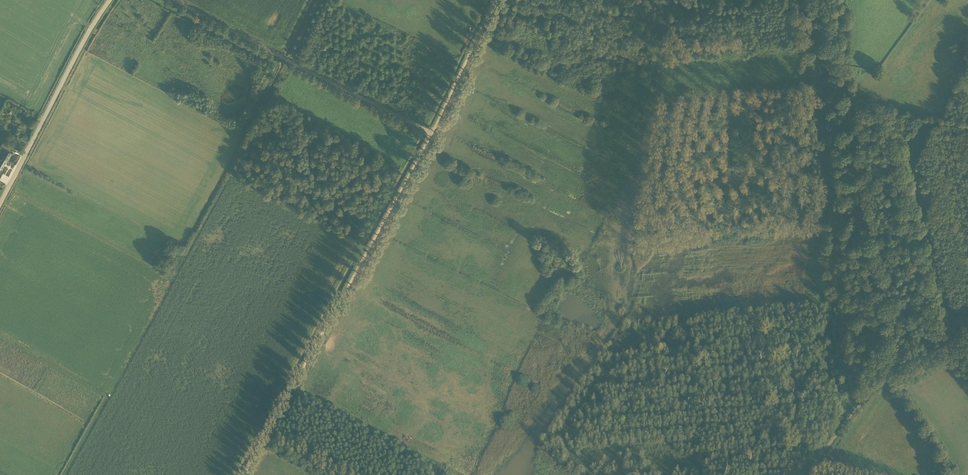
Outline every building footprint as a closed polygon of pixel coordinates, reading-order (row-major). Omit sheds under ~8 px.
[(0,155),(0,156),(7,161),(12,152),(9,151),(11,148),(2,143),(0,147),(0,152),(1,153),(0,155)]
